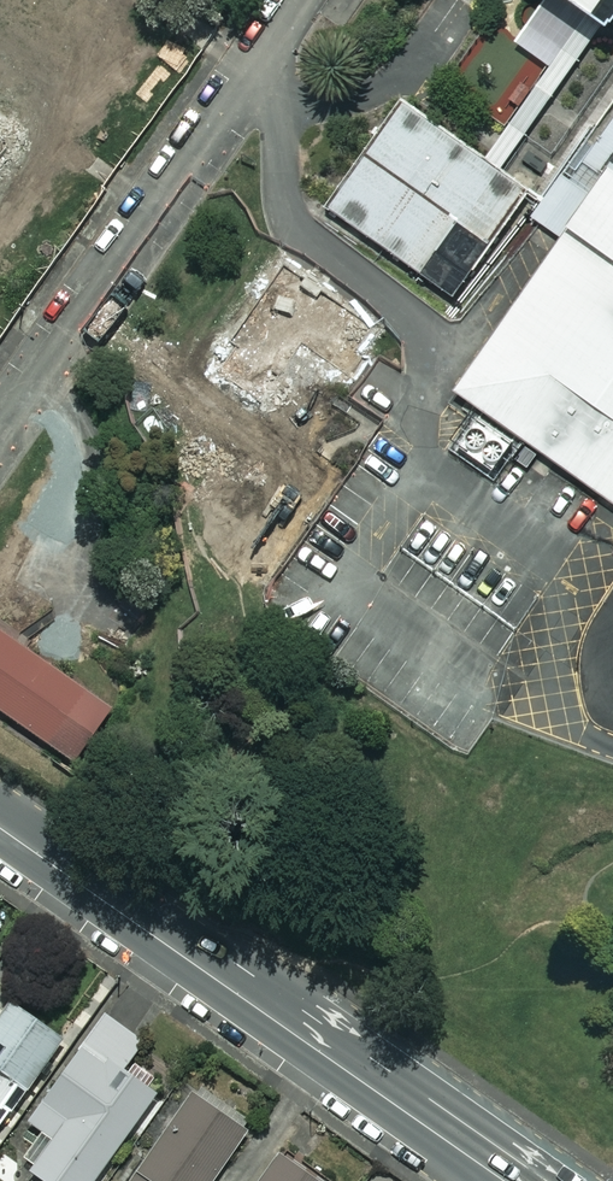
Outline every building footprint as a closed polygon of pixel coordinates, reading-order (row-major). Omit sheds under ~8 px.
[(510,35),(544,59),(479,152),(392,91),(389,95),(315,200),(447,293),(518,192),(524,196),(516,207),(547,228),(438,382),(612,505),(612,22),(599,12),(608,0),(535,0),(510,35)] [(26,130),(0,111),(0,166),(26,130)] [(291,343),(340,377),(361,348),(352,342),(368,319),(277,254),(269,248),(205,336),(212,341),(195,365),(240,398),(246,402),(274,367),(277,363),(281,356),(291,343)] [(63,760),(103,703),(11,639),(8,637),(5,635),(0,631),(0,716),(63,760)] [(0,1010),(0,1116),(19,1089),(23,1091),(60,1039),(6,1001),(0,1010)] [(102,1014),(25,1122),(50,1140),(26,1173),(37,1180),(93,1180),(162,1084),(129,1060),(141,1043),(102,1014)] [(187,1095),(130,1180),(208,1180),(241,1132),(187,1095)] [(276,1158),(260,1180),(310,1180),(276,1158)]
